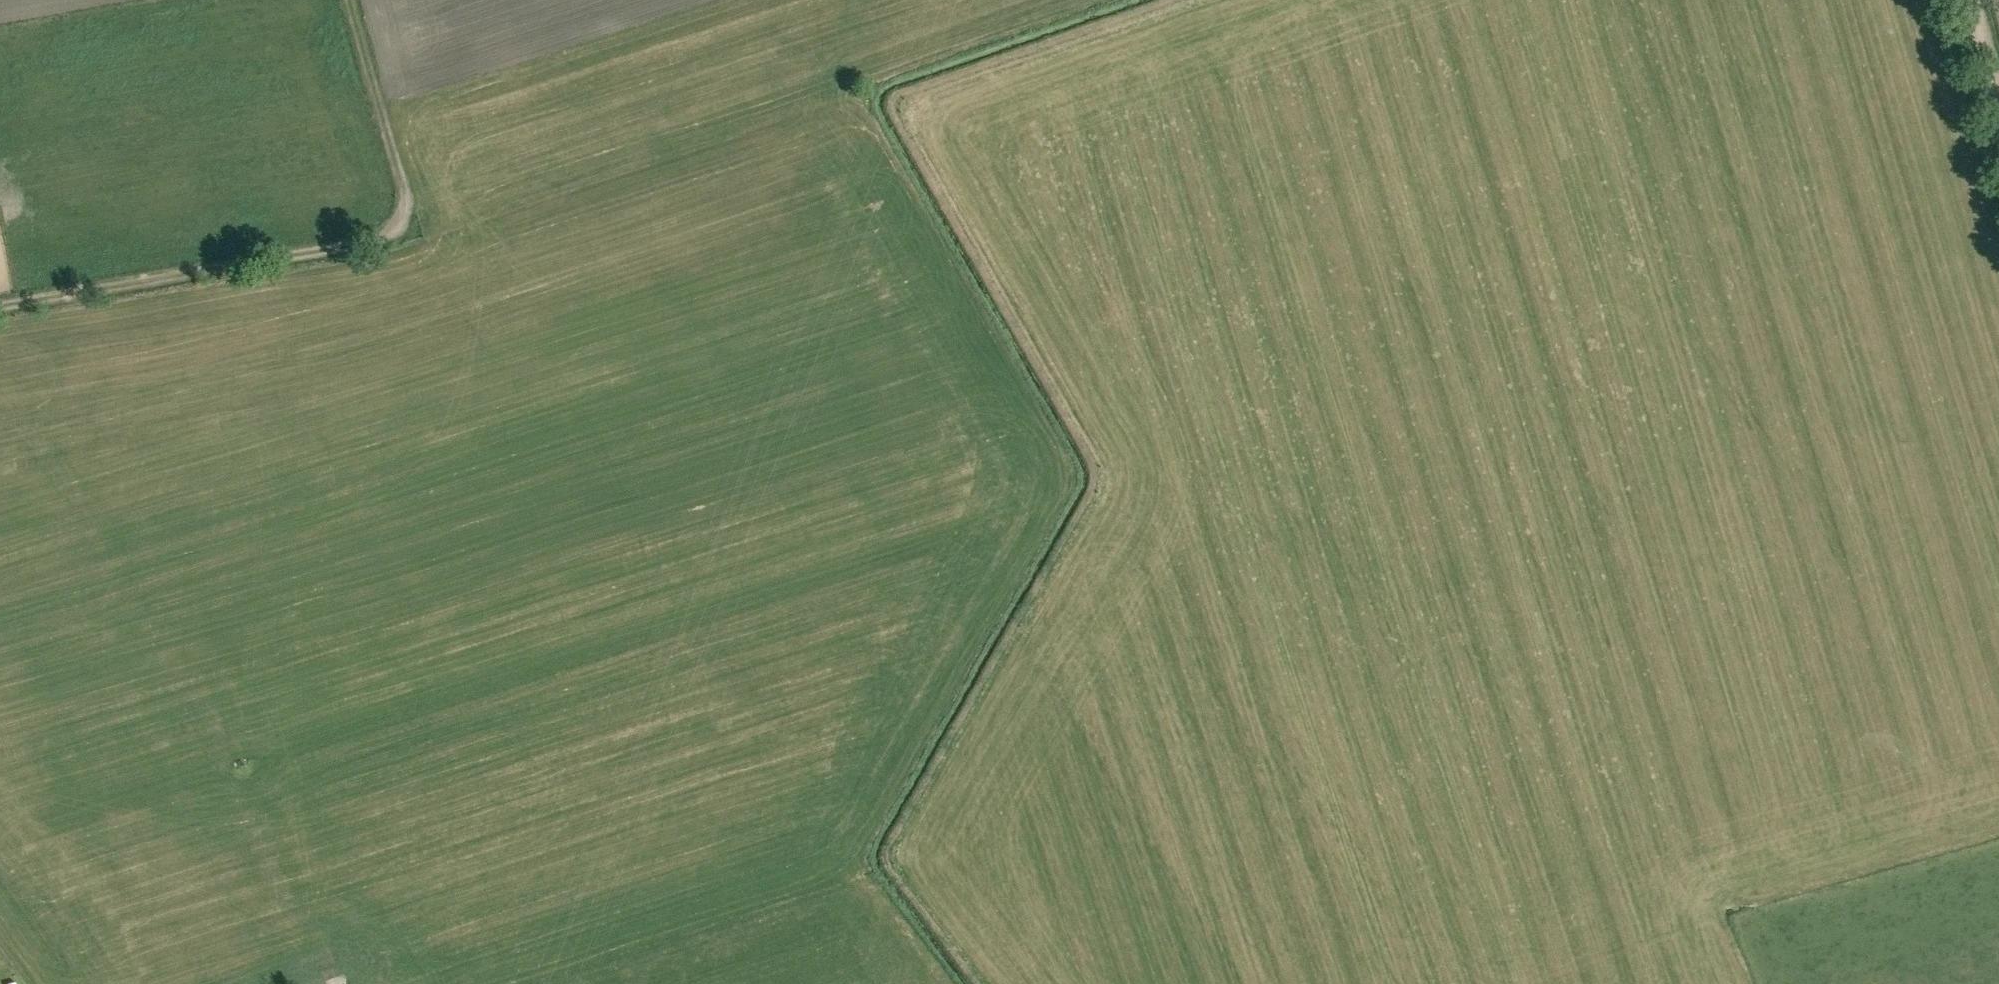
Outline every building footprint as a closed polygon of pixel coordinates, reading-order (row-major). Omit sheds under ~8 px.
[(2,983),(24,983),(13,968),(0,978),(0,981),(2,983)]
